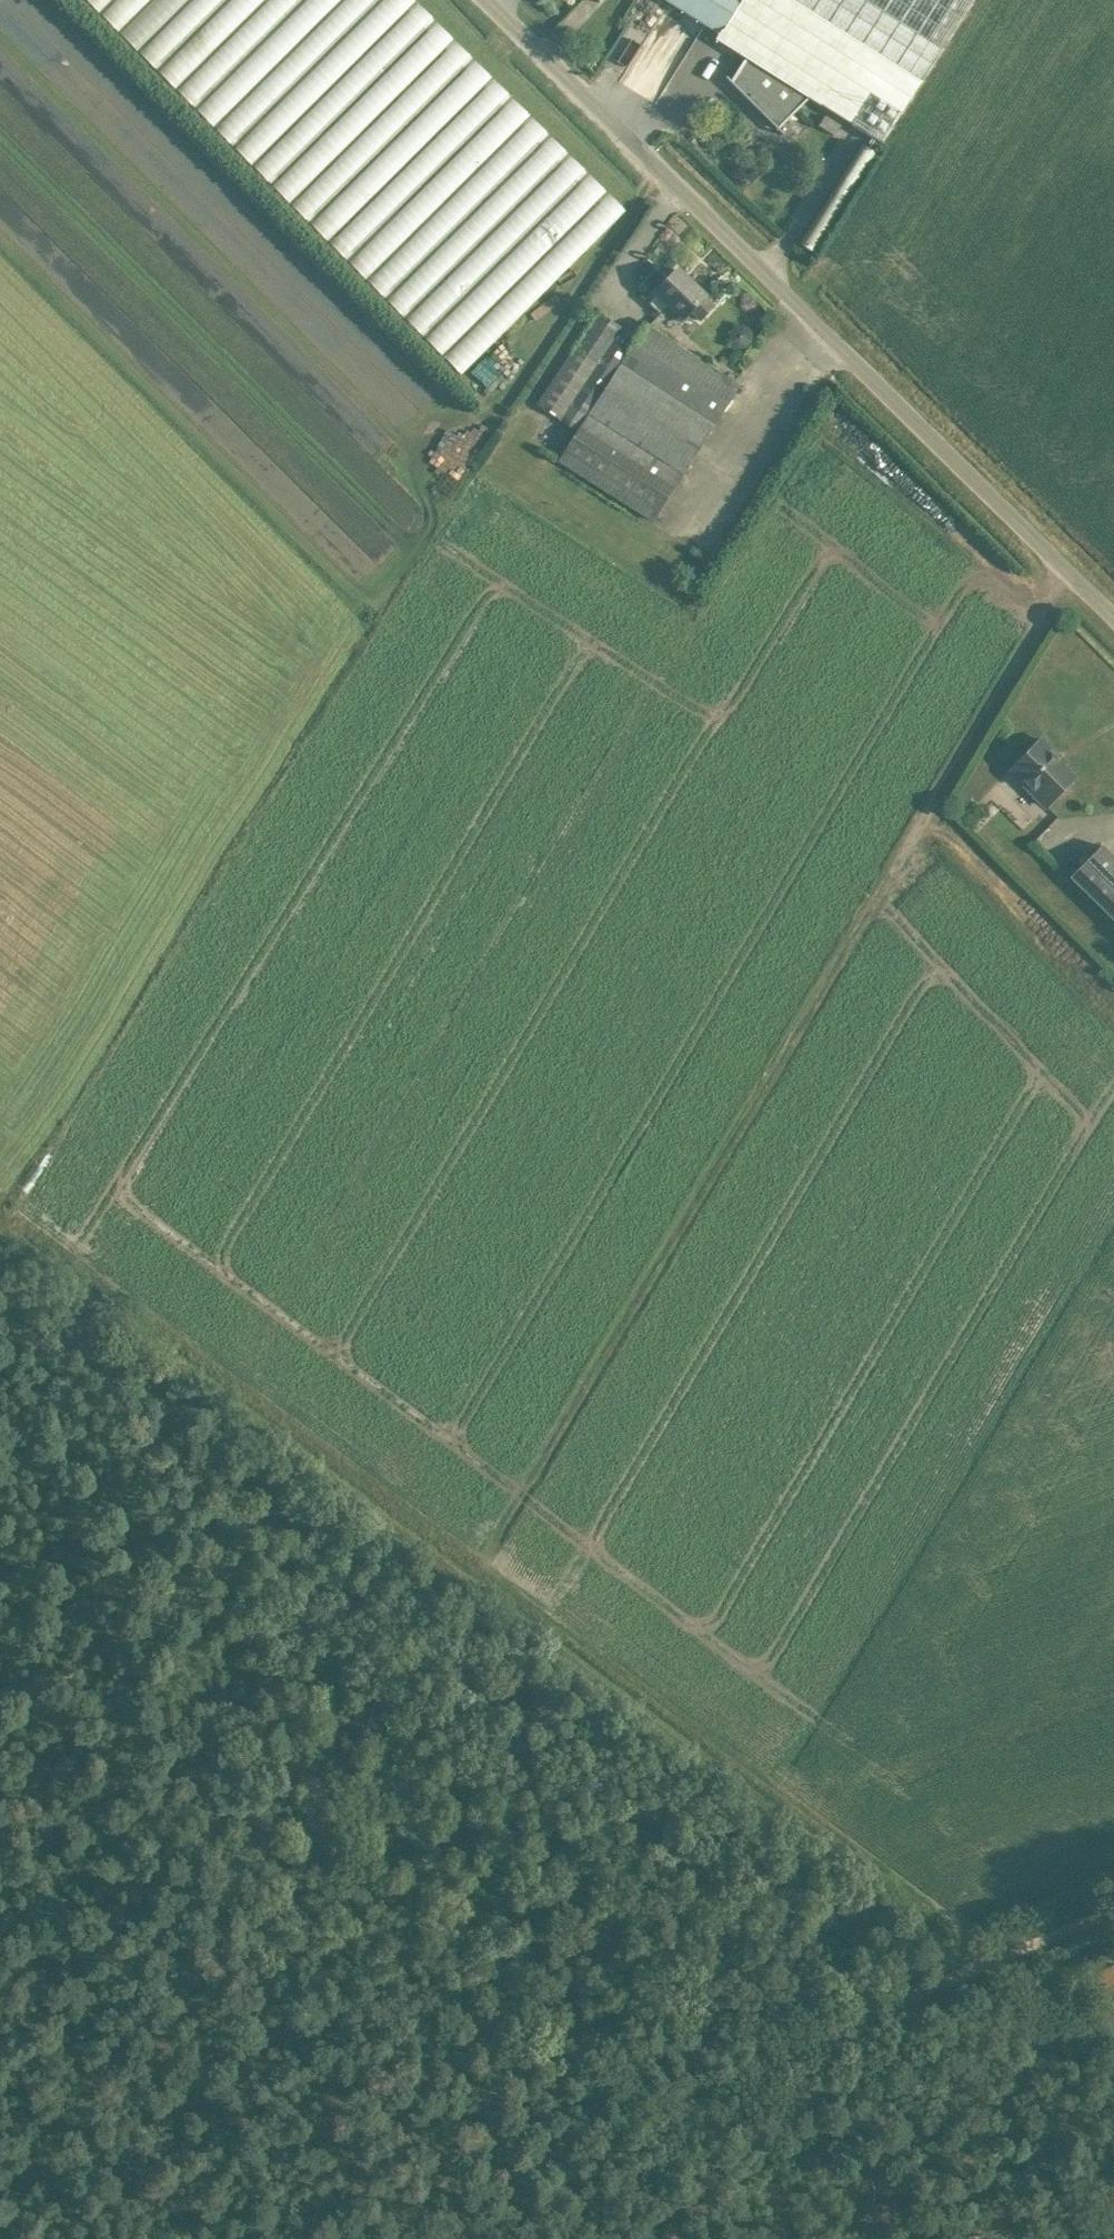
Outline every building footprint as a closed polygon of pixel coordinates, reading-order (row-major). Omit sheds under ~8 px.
[(425,0),(88,0),(471,378),(638,209),(425,0)] [(720,33),(716,39),(745,57),(731,81),(779,128),(809,98),(850,123),(870,92),(901,113),(972,0),(668,0),(720,33)] [(901,113),(870,92),(850,123),(882,143),(901,113)] [(684,318),(691,311),(701,321),(715,306),(705,296),(678,269),(656,291),(657,291),(647,301),(660,313),(669,304),(684,318)] [(558,460),(653,521),(740,385),(645,324),(637,337),(598,313),(538,404),(578,429),(558,460)] [(1010,770),(1046,806),(1074,777),(1054,757),(1057,754),(1041,738),(1010,770)] [(953,802),(964,809),(971,795),(961,789),(953,802)] [(1070,877),(1113,920),(1113,857),(1101,845),(1070,877)]
